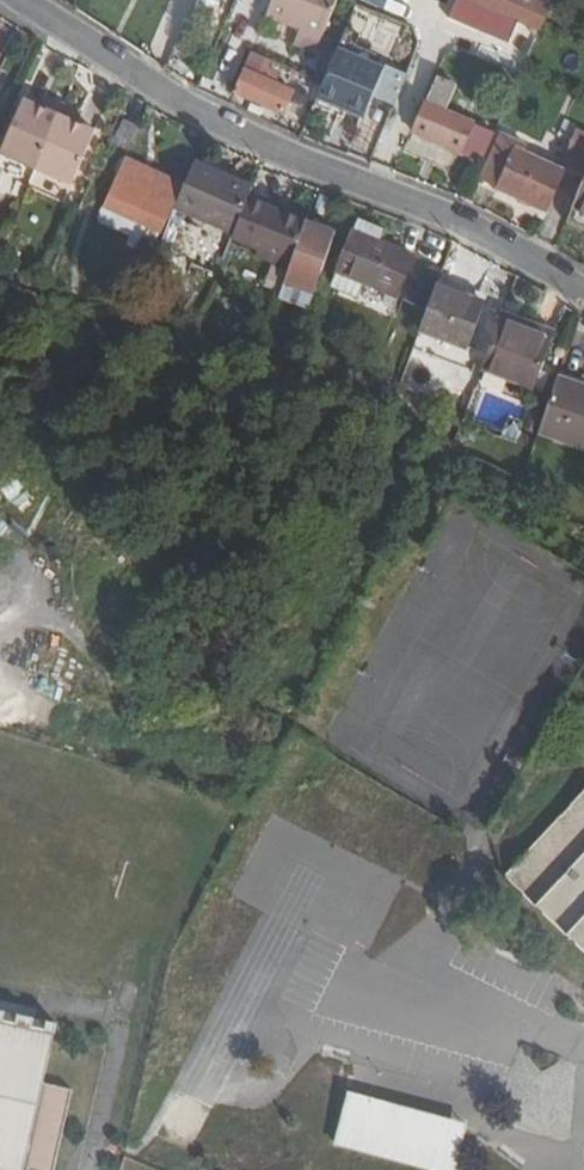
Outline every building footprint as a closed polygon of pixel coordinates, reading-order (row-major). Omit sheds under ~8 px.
[(331,37),(345,0),(276,0),(271,15),(290,24),(292,21),(331,37)] [(368,9),(388,17),(396,0),(372,0),(368,9)] [(535,51),(545,28),(555,2),(550,0),(461,0),(460,2),(529,33),(535,51)] [(319,77),(330,81),(339,61),(328,56),(319,77)] [(387,80),(340,59),(339,61),(330,81),(326,89),(320,104),(366,125),(387,80)] [(270,68),(254,60),(249,70),(266,78),(270,68)] [(249,70),(240,91),(287,113),(296,93),(266,78),(249,70)] [(448,152),(483,168),(496,139),(447,118),(455,98),(436,90),(416,138),(426,142),(431,139),(450,148),(448,152)] [(2,157),(49,177),(73,124),(24,104),(2,157)] [(73,124),(49,177),(74,187),(97,134),(73,124)] [(570,141),(575,128),(566,124),(560,137),(570,141)] [(127,162),(130,158),(142,132),(127,125),(113,155),(127,162)] [(581,132),(568,163),(583,171),(583,133),(581,132)] [(426,142),(448,152),(450,148),(431,139),(426,142)] [(482,186),(548,215),(563,177),(499,150),(482,186)] [(145,171),(148,166),(130,158),(127,162),(145,171)] [(138,190),(145,171),(127,162),(107,210),(125,217),(138,190)] [(184,189),(176,211),(234,238),(249,202),(251,196),(252,192),(196,164),(187,184),(184,189)] [(181,188),(184,189),(187,184),(149,167),(148,166),(145,171),(181,188)] [(166,222),(181,188),(145,171),(138,190),(145,193),(139,210),(166,222)] [(568,221),(583,228),(583,185),(568,221)] [(161,233),(166,222),(139,210),(145,193),(138,190),(125,217),(161,233)] [(251,196),(249,202),(284,217),(287,210),(251,196)] [(234,238),(233,242),(260,253),(291,265),(304,225),(284,217),(249,202),(234,238)] [(568,221),(562,237),(583,246),(583,228),(568,221)] [(360,224),(338,275),(365,288),(396,301),(412,261),(382,247),(387,235),(360,224)] [(304,225),(291,265),(295,267),(301,251),(309,228),(304,225)] [(288,288),(317,299),(337,239),(309,228),(301,251),(295,267),(293,273),(288,288)] [(257,260),(288,272),(291,265),(260,253),(257,260)] [(123,287),(137,292),(145,273),(131,267),(123,287)] [(365,288),(338,275),(331,291),(357,303),(365,288)] [(474,301),(438,286),(436,292),(472,307),(474,301)] [(472,307),(436,292),(419,339),(466,356),(483,312),(472,307)] [(532,333),(501,321),(498,328),(530,340),(532,333)] [(530,340),(498,328),(480,374),(530,394),(548,347),(530,340)] [(551,341),(532,333),(530,340),(548,347),(551,341)] [(565,359),(564,366),(583,373),(583,365),(565,359)] [(545,418),(583,431),(583,373),(564,366),(545,418)] [(511,875),(583,948),(583,799),(511,875)] [(0,1008),(0,1169),(66,1169),(84,1092),(50,1084),(65,1023),(0,1008)] [(345,1091),(330,1146),(420,1169),(456,1169),(469,1125),(345,1091)]
